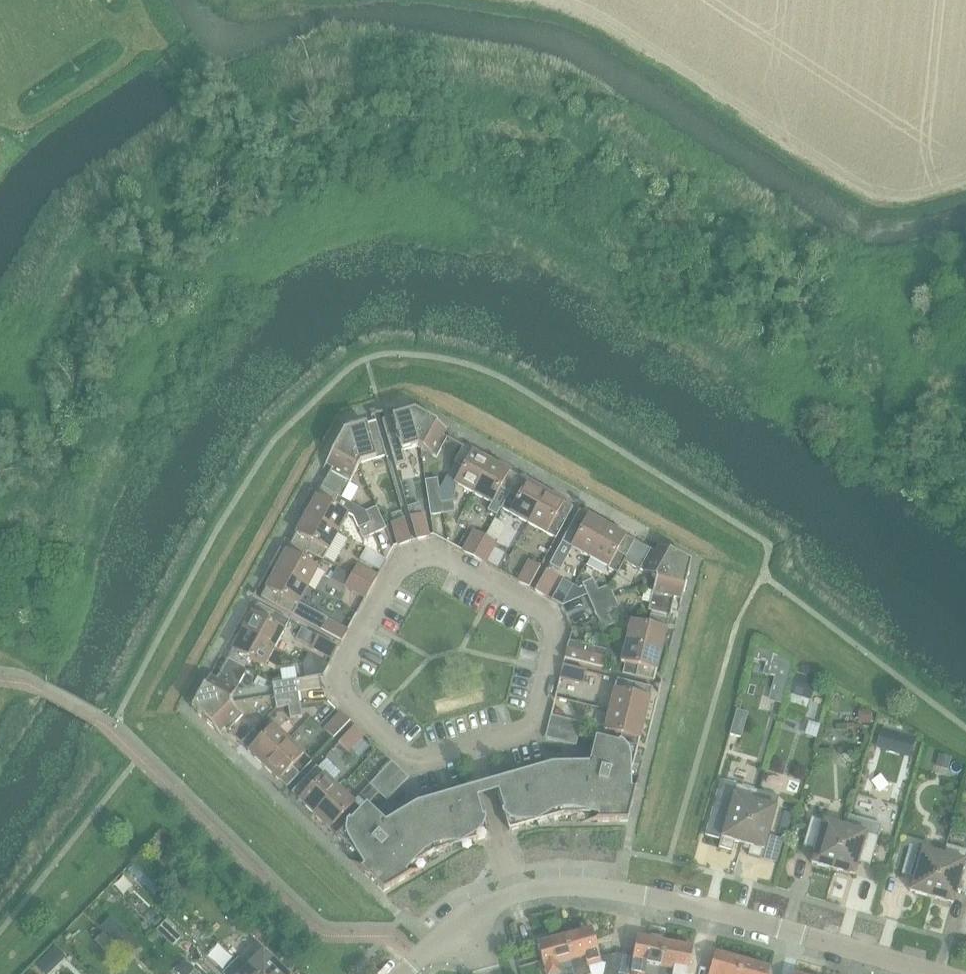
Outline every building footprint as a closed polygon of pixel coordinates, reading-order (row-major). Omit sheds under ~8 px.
[(417,448),(420,449),(414,411),(382,421),(383,424),(395,467),(405,464),(402,452),(417,448)] [(414,411),(420,449),(436,458),(437,457),(447,440),(449,441),(450,440),(442,436),(446,429),(414,411)] [(376,422),(343,431),(359,467),(360,464),(386,457),(376,422)] [(350,483),(359,467),(343,431),(326,464),(333,467),(329,475),(330,476),(331,473),(350,483)] [(463,447),(454,464),(462,468),(454,483),(473,494),(491,462),(463,447)] [(491,462),(473,494),(492,504),(500,489),(509,494),(518,477),(491,462)] [(509,513),(528,524),(545,492),(518,477),(509,494),(517,498),(509,513)] [(425,481),(426,489),(430,516),(443,514),(441,502),(438,479),(425,481)] [(338,497),(325,489),(322,488),(306,516),(338,533),(348,514),(353,517),(363,539),(374,534),(365,512),(366,512),(338,497)] [(555,539),(562,528),(573,508),(564,503),(545,492),(528,524),(555,539)] [(441,502),(443,514),(455,512),(453,500),(441,502)] [(365,512),(374,534),(386,529),(376,507),(366,512),(365,512)] [(408,509),(410,518),(417,541),(429,537),(422,514),(419,515),(418,510),(413,507),(408,509)] [(391,514),(394,522),(392,523),(398,546),(411,543),(404,519),(401,511),(391,514)] [(579,511),(567,531),(561,543),(549,565),(559,571),(572,548),(589,558),(607,526),(588,516),(579,511)] [(306,516),(296,534),(291,543),(308,552),(307,553),(322,561),(338,533),(306,516)] [(607,526),(589,558),(608,568),(617,553),(626,558),(635,542),(607,526)] [(473,558),(485,537),(474,531),(462,552),(473,558)] [(485,537),(473,558),(484,564),(496,543),(485,537)] [(647,550),(647,549),(635,542),(626,558),(617,553),(608,568),(617,573),(624,561),(639,570),(649,551),(647,550)] [(276,570),(308,588),(318,569),(303,560),(307,553),(308,552),(291,543),(276,570)] [(655,579),(686,565),(691,563),(659,546),(655,553),(647,549),(647,550),(649,551),(639,570),(655,578),(655,579)] [(529,561),(517,582),(529,588),(540,567),(529,561)] [(351,576),(372,588),(378,577),(357,565),(351,576)] [(655,579),(655,580),(647,611),(669,616),(674,597),(682,599),(689,571),(686,565),(655,579)] [(308,588),(276,570),(261,598),(341,642),(348,631),(327,620),(298,604),(308,588)] [(534,592),(546,598),(557,577),(546,571),(534,592)] [(372,588),(351,576),(344,587),(366,599),(372,588)] [(587,595),(598,590),(593,579),(582,584),(584,589),(587,595)] [(592,607),(614,597),(609,585),(598,590),(587,595),(592,607)] [(565,598),(562,603),(563,606),(587,595),(584,589),(565,598)] [(614,597),(592,607),(597,618),(608,613),(619,609),(614,597)] [(242,632),(274,650),(284,631),(269,622),(274,613),(258,604),(242,632)] [(608,613),(597,618),(602,630),(613,625),(608,613)] [(669,620),(665,619),(650,615),(648,625),(631,621),(626,642),(661,651),(669,620)] [(227,660),(243,669),(248,660),(263,669),(274,650),(242,632),(227,660)] [(332,659),(338,648),(317,637),(311,648),(332,659)] [(569,641),(564,659),(602,669),(607,651),(569,641)] [(637,667),(635,677),(653,682),(656,672),(661,651),(626,642),(621,663),(637,667)] [(756,646),(752,660),(765,663),(761,675),(767,676),(773,655),(756,646)] [(304,677),(324,674),(329,665),(308,655),(302,666),(304,677)] [(209,676),(191,708),(196,707),(230,702),(246,671),(243,669),(227,660),(216,680),(209,676)] [(562,666),(559,678),(582,684),(585,672),(562,666)] [(284,681),(296,679),(294,667),(282,669),(284,681)] [(795,673),(788,693),(790,693),(807,699),(814,679),(795,673)] [(274,695),(298,692),(296,679),(284,681),(272,683),(274,695)] [(609,710),(644,719),(649,698),(652,688),(616,679),(609,710)] [(298,692),(274,695),(276,708),(288,706),(300,704),(298,692)] [(230,702),(196,707),(191,708),(217,733),(223,727),(229,734),(230,733),(228,731),(243,715),(230,703),(230,702)] [(257,729),(275,711),(268,703),(250,722),(257,729)] [(300,704),(288,706),(290,718),(301,716),(300,704)] [(637,749),(639,740),(644,719),(609,710),(604,731),(621,735),(618,744),(633,748),(637,749)] [(871,710),(859,710),(859,724),(871,723),(871,710)] [(333,739),(350,722),(341,713),(324,730),(333,739)] [(547,727),(578,735),(581,723),(550,715),(547,727)] [(263,766),(288,740),(272,725),(260,737),(253,730),(240,744),(248,751),(263,766)] [(347,752),(364,735),(355,726),(338,743),(347,752)] [(578,735),(547,727),(544,738),(576,746),(578,735)] [(881,729),(875,748),(909,758),(915,739),(881,729)] [(537,823),(597,822),(627,821),(635,790),(628,789),(628,777),(630,777),(637,749),(633,748),(618,744),(595,738),(588,767),(587,772),(553,773),(496,789),(496,791),(497,790),(509,831),(537,823)] [(288,740),(263,766),(279,781),(281,778),(289,785),(311,762),(288,740)] [(939,755),(935,767),(947,770),(950,759),(939,755)] [(378,793),(401,770),(391,761),(369,784),(378,793)] [(291,793),(298,800),(314,815),(339,788),(316,766),(307,775),(291,793)] [(401,770),(378,793),(386,801),(408,778),(401,770)] [(721,781),(705,836),(720,840),(718,847),(732,851),(734,842),(742,844),(757,791),(721,781)] [(314,815),(336,836),(361,810),(339,788),(314,815)] [(757,791),(742,844),(750,846),(747,856),(761,860),(761,858),(775,862),(780,843),(767,839),(768,834),(776,807),(779,797),(757,791)] [(366,804),(361,810),(336,836),(357,856),(358,854),(365,865),(360,870),(383,892),(461,845),(488,837),(476,797),(477,796),(476,795),(419,812),(389,830),(387,826),(387,825),(366,804)] [(854,876),(857,867),(858,862),(870,865),(876,846),(878,837),(882,825),(848,816),(845,827),(832,870),(854,876)] [(815,850),(814,854),(811,864),(832,870),(845,827),(823,821),(811,818),(808,827),(803,846),(815,850)] [(779,827),(776,835),(786,838),(789,830),(787,829),(779,827)] [(955,894),(956,890),(965,893),(965,862),(964,861),(965,855),(965,850),(946,845),(943,855),(931,898),(952,904),(955,894)] [(931,898),(943,855),(921,849),(909,846),(901,874),(913,878),(909,892),(931,898)] [(153,875),(141,864),(132,874),(144,885),(153,875)] [(167,919),(155,931),(165,940),(175,930),(177,929),(167,919)] [(588,967),(601,963),(591,928),(564,936),(574,973),(590,973),(588,967)] [(117,947),(103,933),(94,941),(108,955),(117,947)] [(564,936),(537,943),(544,969),(544,968),(546,973),(574,973),(564,936)] [(665,942),(637,937),(632,963),(631,972),(639,973),(658,973),(665,942)] [(688,967),(692,947),(665,942),(658,973),(687,973),(688,967)] [(56,947),(48,955),(58,966),(66,958),(56,947)] [(247,966),(255,973),(287,973),(263,951),(249,965),(247,966)] [(744,961),(715,952),(709,973),(740,973),(744,961)] [(222,973),(223,973),(255,973),(247,966),(238,957),(222,973)] [(740,973),(768,973),(769,968),(744,961),(740,973)] [(176,971),(179,973),(190,973),(193,971),(184,962),(176,971)] [(620,967),(606,964),(604,973),(619,973),(620,967)]
